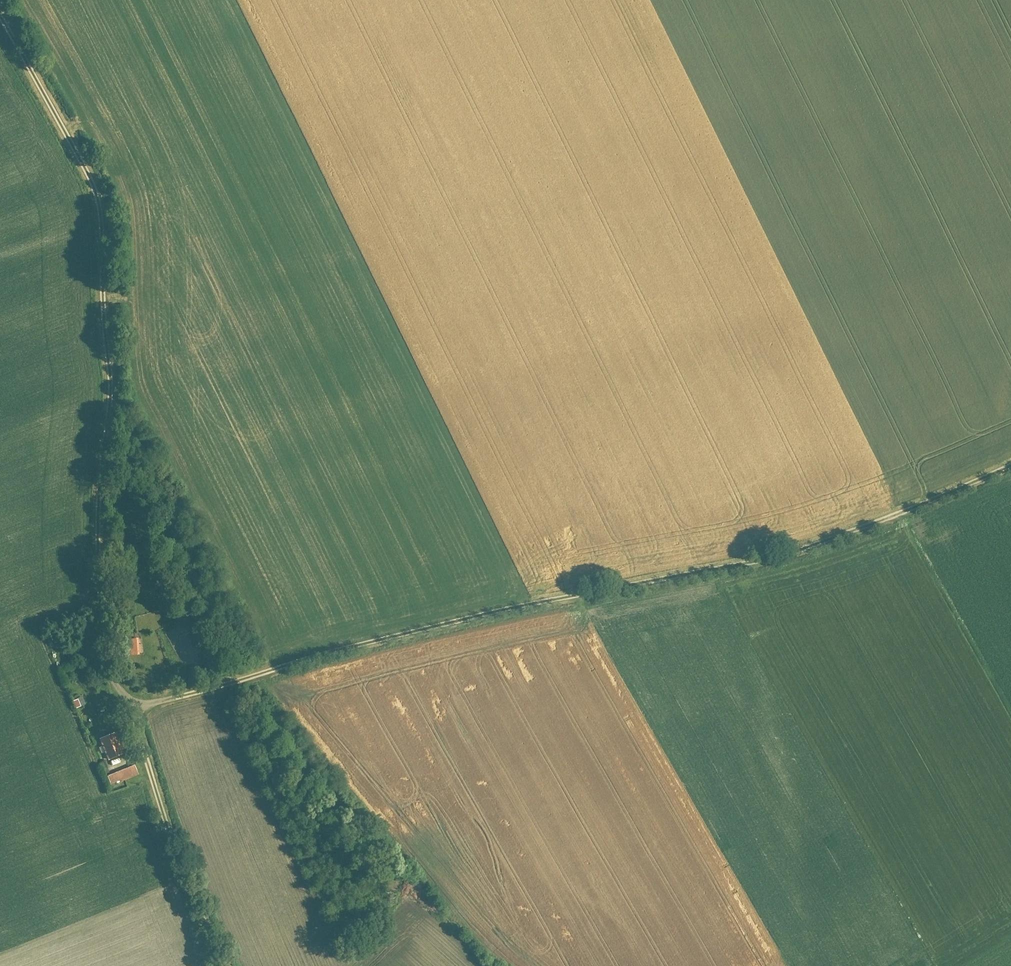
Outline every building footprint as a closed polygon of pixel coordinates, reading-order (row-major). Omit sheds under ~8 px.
[(116,733),(99,741),(108,760),(125,753),(116,733)] [(107,772),(112,787),(138,778),(133,763),(107,772)]
